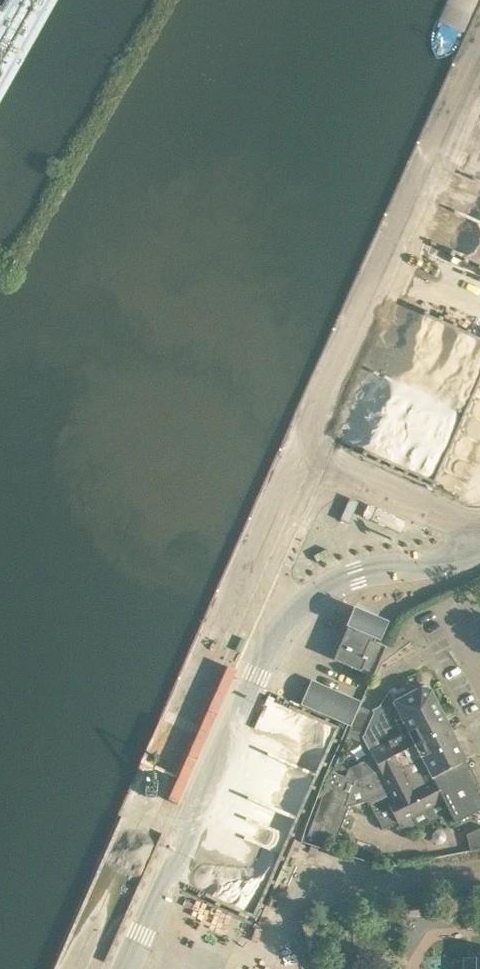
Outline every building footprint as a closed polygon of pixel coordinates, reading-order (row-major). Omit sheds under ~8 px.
[(386,623),(353,609),(346,626),(348,627),(333,660),(372,677),(385,648),(373,643),(375,638),(379,640),(386,623)] [(351,726),(359,707),(360,704),(311,682),(301,704),(351,726)] [(363,738),(370,753),(387,745),(393,757),(448,729),(430,693),(429,691),(429,690),(428,690),(427,690),(423,689),(423,688),(422,688),(421,688),(420,689),(419,690),(394,703),(393,701),(378,709),(378,710),(374,713),(359,707),(351,726),(348,732),(363,739),(363,738)] [(397,823),(407,833),(450,811),(456,823),(479,810),(479,791),(476,783),(448,729),(393,757),(387,745),(370,753),(372,757),(351,769),(347,779),(331,772),(307,836),(333,846),(347,809),(368,803),(383,830),(397,823)]
